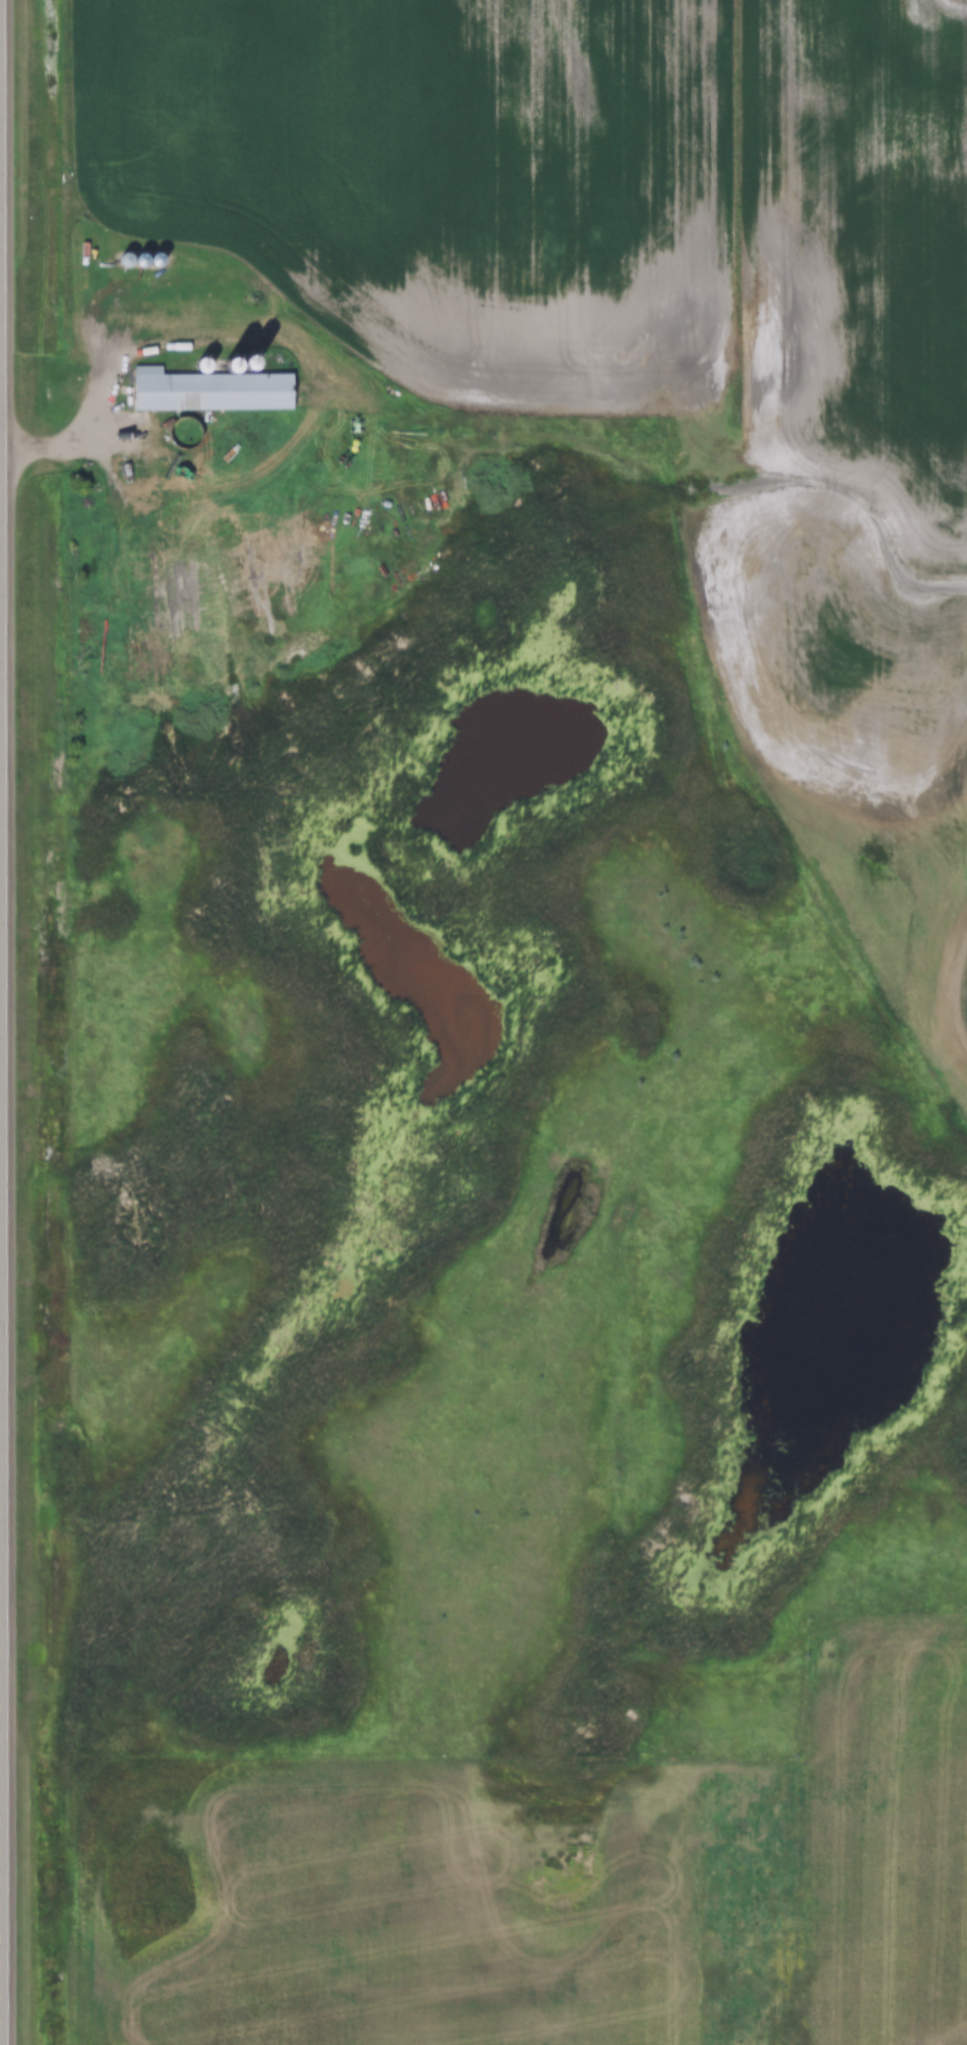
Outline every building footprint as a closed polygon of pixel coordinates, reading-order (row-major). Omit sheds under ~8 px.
[(257,368),(256,370),(254,371),(251,371),(249,371),(247,370),(245,368),(244,366),(244,364),(245,362),(246,360),(248,358),(250,358),(252,357),(254,358),(256,360),(258,361),(258,364),(258,366),(257,368)] [(239,368),(238,370),(236,371),(233,372),(231,371),(229,370),(227,369),(226,367),(226,364),(227,362),(228,360),(230,359),(232,358),(234,358),(236,359),(238,360),(239,362),(240,364),(240,366),(239,368)] [(211,370),(210,372),(208,373),(205,373),(203,373),(201,372),(199,370),(198,368),(198,366),(199,364),(200,362),(202,360),(204,359),(206,359),(208,360),(210,361),(212,363),(212,365),(212,368),(211,370)] [(134,407),(291,408),(291,376),(162,375),(162,366),(134,366),(134,407)]
